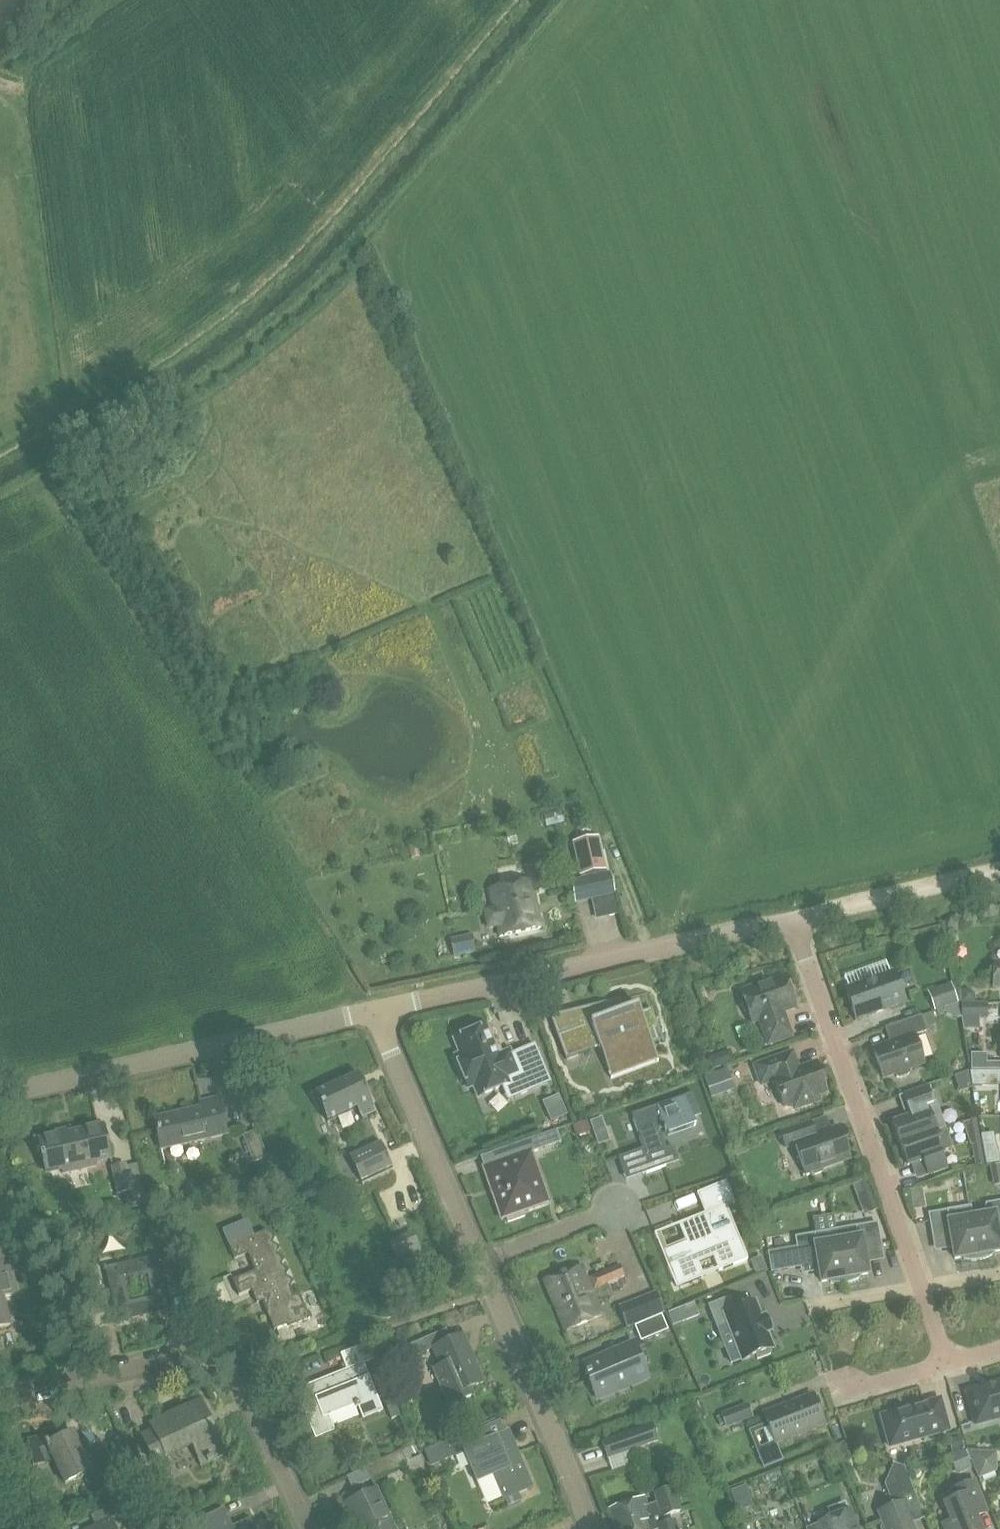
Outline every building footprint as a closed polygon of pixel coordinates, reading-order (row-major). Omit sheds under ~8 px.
[(602,841),(579,845),(585,877),(608,872),(602,841)] [(528,866),(531,881),(534,893),(554,889),(548,861),(528,866)] [(571,881),(576,901),(615,893),(611,873),(571,881)] [(498,926),(500,936),(541,927),(531,881),(490,890),(494,909),(485,911),(489,927),(498,926)] [(480,938),(456,942),(459,957),(482,953),(480,938)] [(846,989),(857,1020),(905,1003),(894,972),(846,989)] [(760,1020),(769,1045),(792,1037),(783,1012),(797,1007),(786,976),(758,986),(756,983),(744,988),(745,991),(741,992),(744,1000),(742,1006),(744,1012),(750,1015),(752,1023),(760,1020)] [(931,995),(936,1008),(958,1000),(952,981),(938,986),(940,991),(931,995)] [(963,1001),(973,1001),(973,996),(968,991),(963,991),(963,1001)] [(583,1026),(557,1036),(565,1058),(567,1058),(600,1046),(605,1061),(650,1044),(662,1040),(651,1009),(641,1013),(637,1005),(625,1010),(621,1000),(609,1002),(610,1006),(580,1017),(583,1026)] [(962,1003),(962,1017),(980,1018),(989,1018),(988,1003),(962,1003)] [(897,1077),(901,1079),(908,1076),(911,1073),(909,1069),(925,1063),(915,1036),(927,1032),(927,1031),(935,1029),(934,1026),(936,1025),(932,1013),(922,1016),(891,1026),(896,1041),(873,1049),(884,1078),(895,1074),(897,1077)] [(462,1036),(454,1040),(460,1054),(455,1056),(462,1074),(468,1089),(474,1086),(478,1097),(483,1095),(502,1087),(505,1092),(512,1089),(515,1097),(535,1089),(533,1085),(547,1079),(549,1083),(550,1083),(535,1045),(511,1055),(510,1051),(499,1056),(486,1026),(479,1029),(478,1028),(461,1035),(462,1036)] [(733,1063),(729,1052),(706,1060),(710,1071),(733,1063)] [(793,1103),(795,1109),(819,1101),(817,1095),(827,1092),(817,1063),(799,1069),(793,1053),(755,1066),(762,1085),(776,1080),(785,1106),(793,1103)] [(973,1086),(983,1086),(983,1071),(971,1071),(973,1086)] [(706,1078),(713,1098),(728,1093),(721,1072),(706,1078)] [(377,1113),(358,1073),(314,1093),(328,1122),(357,1109),(362,1120),(377,1113)] [(911,1116),(893,1123),(901,1144),(945,1128),(936,1103),(934,1104),(928,1087),(904,1096),(911,1116)] [(631,1115),(645,1152),(636,1156),(642,1174),(647,1173),(666,1166),(665,1164),(678,1159),(673,1146),(666,1149),(660,1130),(664,1128),(667,1137),(695,1128),(691,1119),(701,1115),(693,1093),(631,1115)] [(550,1121),(566,1114),(559,1097),(543,1104),(550,1121)] [(155,1120),(161,1151),(227,1136),(219,1100),(200,1104),(201,1110),(155,1120)] [(602,1118),(590,1122),(595,1135),(606,1131),(602,1118)] [(576,1135),(587,1131),(584,1122),(573,1126),(576,1135)] [(850,1158),(840,1127),(816,1136),(811,1122),(781,1133),(786,1147),(795,1144),(806,1174),(811,1172),(815,1175),(822,1172),(823,1168),(850,1158)] [(62,1172),(63,1176),(98,1168),(97,1164),(112,1161),(111,1158),(104,1127),(39,1142),(46,1176),(62,1172)] [(945,1128),(901,1144),(908,1166),(926,1159),(932,1174),(947,1169),(942,1154),(953,1150),(945,1128)] [(243,1136),(254,1163),(268,1157),(257,1130),(243,1136)] [(508,1223),(525,1217),(523,1211),(548,1202),(531,1153),(542,1149),(538,1137),(501,1150),(505,1161),(484,1168),(502,1219),(506,1217),(508,1223)] [(361,1182),(393,1167),(381,1142),(349,1157),(361,1182)] [(974,1146),(977,1166),(985,1164),(982,1149),(982,1145),(974,1146)] [(982,1149),(985,1164),(999,1162),(996,1146),(982,1149)] [(111,1168),(118,1195),(133,1192),(126,1164),(111,1168)] [(992,1176),(999,1174),(999,1164),(990,1166),(992,1176)] [(684,1284),(699,1278),(698,1276),(703,1274),(698,1263),(713,1257),(719,1271),(748,1259),(726,1207),(735,1203),(726,1181),(697,1193),(707,1218),(694,1223),(692,1218),(678,1224),(691,1256),(667,1266),(673,1279),(676,1277),(679,1284),(683,1282),(684,1284)] [(678,1199),(683,1219),(699,1216),(695,1196),(678,1199)] [(979,1260),(981,1260),(981,1259),(984,1259),(987,1258),(990,1256),(993,1255),(993,1253),(999,1251),(999,1242),(999,1233),(999,1202),(987,1204),(986,1216),(973,1218),(972,1218),(979,1260)] [(978,1260),(979,1260),(972,1218),(973,1218),(971,1207),(930,1214),(935,1245),(952,1241),(955,1259),(964,1258),(964,1260),(968,1260),(971,1260),(975,1260),(978,1260)] [(878,1223),(837,1230),(846,1283),(860,1278),(860,1276),(868,1274),(865,1257),(883,1254),(878,1223)] [(831,1281),(831,1283),(835,1284),(838,1284),(841,1284),(846,1283),(837,1230),(796,1237),(802,1268),(819,1265),(822,1282),(831,1281)] [(262,1301),(275,1331),(309,1317),(299,1294),(294,1296),(290,1287),(294,1281),(286,1277),(290,1271),(282,1265),(285,1260),(277,1254),(280,1249),(272,1244),(276,1238),(267,1232),(255,1237),(254,1235),(228,1245),(234,1259),(248,1254),(255,1272),(233,1281),(239,1296),(251,1291),(257,1304),(262,1301)] [(397,1258),(419,1248),(412,1233),(390,1243),(397,1258)] [(10,1326),(4,1297),(17,1294),(7,1249),(0,1250),(0,1328),(10,1326)] [(175,1264),(172,1249),(160,1251),(160,1256),(106,1268),(118,1322),(172,1310),(163,1267),(175,1264)] [(789,1270),(786,1250),(768,1253),(771,1273),(789,1270)] [(761,1257),(751,1261),(756,1274),(766,1269),(761,1257)] [(602,1316),(592,1292),(603,1286),(605,1285),(609,1284),(611,1283),(625,1277),(619,1265),(598,1274),(587,1278),(582,1266),(544,1281),(565,1331),(602,1316)] [(656,1291),(618,1307),(627,1329),(665,1313),(656,1291)] [(735,1310),(730,1297),(708,1306),(717,1330),(728,1326),(742,1361),(756,1356),(758,1359),(771,1354),(769,1350),(773,1349),(767,1333),(771,1332),(765,1317),(761,1318),(755,1303),(735,1310)] [(636,1327),(641,1341),(667,1330),(661,1316),(636,1327)] [(432,1369),(447,1407),(476,1396),(472,1387),(483,1382),(463,1335),(432,1348),(440,1366),(432,1369)] [(424,1339),(378,1358),(383,1369),(392,1366),(429,1351),(424,1339)] [(356,1349),(362,1364),(363,1365),(369,1362),(374,1376),(383,1372),(371,1343),(356,1349)] [(634,1344),(582,1366),(593,1392),(614,1383),(617,1390),(648,1377),(634,1344)] [(362,1364),(347,1370),(296,1391),(315,1437),(334,1429),(328,1416),(355,1405),(356,1408),(359,1407),(363,1417),(381,1410),(363,1365),(362,1364)] [(976,1424),(999,1417),(999,1383),(967,1392),(976,1424)] [(813,1395),(765,1414),(770,1427),(764,1430),(769,1443),(775,1441),(776,1443),(825,1425),(819,1411),(824,1409),(818,1396),(814,1397),(813,1395)] [(882,1416),(890,1447),(949,1431),(941,1400),(882,1416)] [(199,1401),(149,1425),(152,1431),(165,1458),(166,1461),(193,1448),(200,1465),(224,1454),(199,1401)] [(721,1414),(727,1428),(753,1418),(748,1403),(721,1414)] [(602,1442),(607,1458),(658,1440),(652,1424),(602,1442)] [(483,1442),(477,1428),(423,1452),(430,1465),(456,1454),(463,1450),(476,1480),(492,1473),(503,1499),(505,1498),(518,1493),(532,1486),(508,1431),(483,1442)] [(55,1461),(65,1484),(90,1473),(94,1481),(117,1471),(106,1447),(84,1457),(73,1432),(62,1437),(62,1432),(27,1440),(33,1466),(55,1461)] [(952,1451),(964,1448),(961,1436),(949,1439),(952,1451)] [(839,1448),(843,1458),(854,1454),(850,1444),(839,1448)] [(366,1468),(371,1480),(407,1463),(407,1462),(413,1459),(408,1449),(366,1468)] [(951,1456),(958,1473),(972,1467),(965,1451),(951,1456)] [(968,1451),(979,1479),(997,1471),(998,1451),(968,1451)] [(912,1523),(924,1518),(924,1520),(926,1520),(905,1468),(893,1463),(892,1464),(894,1465),(886,1485),(894,1506),(879,1512),(884,1525),(881,1528),(914,1528),(912,1523)] [(946,1528),(981,1528),(974,1512),(985,1507),(974,1481),(953,1489),(957,1498),(945,1503),(952,1521),(944,1524),(946,1528)] [(103,1496),(115,1491),(112,1482),(99,1488),(103,1496)] [(731,1491),(739,1512),(754,1507),(746,1485),(731,1491)] [(674,1519),(671,1521),(669,1516),(680,1511),(672,1487),(654,1493),(658,1503),(647,1506),(644,1497),(609,1509),(616,1528),(678,1528),(674,1519)] [(346,1503),(358,1528),(394,1528),(376,1489),(346,1503)] [(521,1500),(518,1493),(505,1498),(508,1506),(521,1500)] [(850,1511),(848,1512),(843,1502),(826,1510),(830,1519),(821,1523),(823,1528),(858,1528),(850,1511)] [(111,1521),(126,1514),(122,1503),(92,1516),(97,1526),(91,1528),(114,1528),(111,1521)] [(249,1519),(233,1526),(224,1508),(191,1523),(194,1528),(254,1528),(249,1519)] [(157,1519),(146,1524),(148,1528),(162,1528),(157,1519)]
